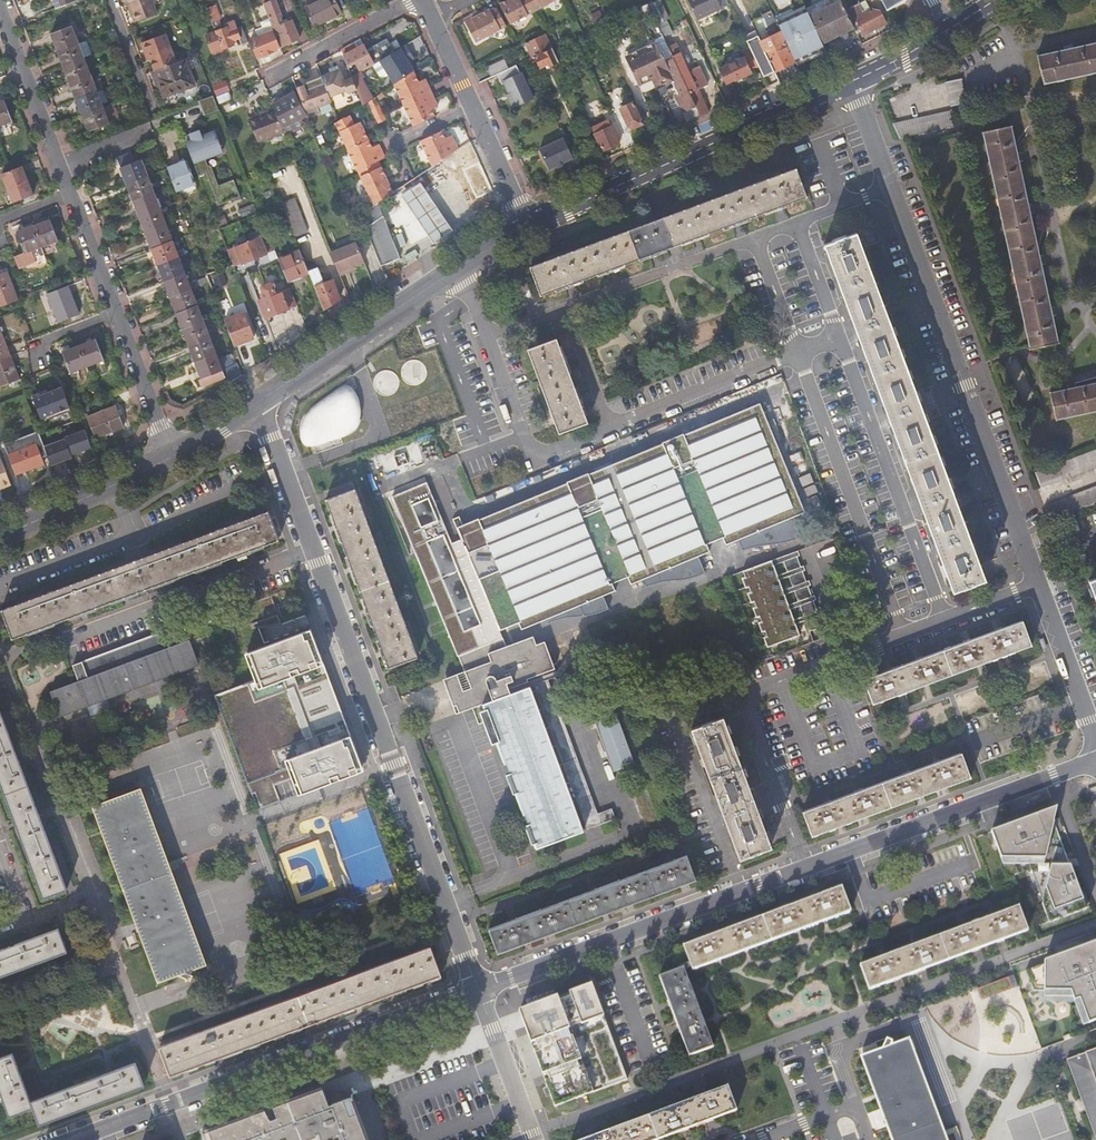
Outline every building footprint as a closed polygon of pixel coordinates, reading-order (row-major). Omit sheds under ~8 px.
[(56,9),(76,1),(76,0),(52,0),(56,9)] [(135,19),(138,18),(131,0),(128,0),(135,19)] [(138,18),(139,21),(157,14),(154,6),(152,0),(131,0),(138,18)] [(295,10),(292,0),(283,0),(288,12),(295,10)] [(304,8),(315,3),(313,0),(307,0),(301,3),(304,8)] [(304,8),(314,28),(342,13),(335,0),(319,0),(315,3),(304,8)] [(529,0),(506,0),(499,4),(510,24),(535,11),(529,0)] [(535,11),(555,0),(529,0),(535,11)] [(726,0),(687,0),(696,19),(728,4),(726,0)] [(821,43),(853,28),(844,10),(839,0),(828,0),(831,6),(809,17),(821,43)] [(885,10),(903,1),(904,0),(880,0),(885,10)] [(217,3),(208,6),(213,21),(223,18),(217,3)] [(844,10),(853,28),(855,32),(860,30),(863,35),(885,24),(879,11),(870,9),(863,13),(858,3),(844,10)] [(274,4),(264,8),(266,11),(270,23),(273,30),(280,47),(298,39),(291,21),(282,24),(274,4)] [(804,5),(775,19),(776,22),(794,14),(805,8),(804,5)] [(776,22),(795,62),(812,53),(824,48),(821,43),(809,17),(805,8),(794,14),(776,22)] [(501,30),(489,9),(479,15),(475,17),(473,14),(463,19),(476,43),(501,30)] [(227,27),(214,32),(221,49),(233,44),(232,41),(239,38),(242,44),(248,42),(241,25),(236,26),(234,21),(226,24),(227,27)] [(51,34),(57,51),(78,44),(71,27),(51,34)] [(280,47),(273,30),(250,40),(258,58),(277,50),(276,49),(280,47)] [(749,40),(746,41),(749,47),(758,66),(768,87),(778,82),(773,72),(794,62),(785,42),(766,51),(756,30),(747,34),(749,40)] [(221,49),(214,32),(206,35),(213,53),(221,49)] [(150,61),(155,71),(176,63),(172,53),(165,35),(141,44),(148,62),(150,61)] [(353,45),(341,51),(347,68),(354,64),(358,71),(359,70),(360,72),(361,72),(374,63),(380,60),(394,51),(386,38),(366,50),(363,46),(356,50),(353,45)] [(538,38),(525,44),(532,58),(527,60),(528,61),(528,62),(530,67),(538,63),(540,68),(548,64),(549,66),(558,62),(552,49),(545,52),(538,38)] [(675,42),(667,46),(688,90),(700,117),(709,113),(702,97),(700,98),(696,89),(707,84),(698,66),(688,71),(675,42)] [(1040,83),(1095,71),(1095,43),(1034,56),(1040,83)] [(78,44),(57,51),(63,67),(84,59),(78,44)] [(394,51),(380,60),(394,84),(403,77),(413,71),(407,60),(405,57),(411,53),(406,44),(394,51)] [(637,84),(651,77),(656,75),(661,85),(672,79),(668,71),(669,70),(657,44),(625,59),(637,84)] [(739,60),(720,69),(726,82),(734,77),(735,80),(751,72),(749,70),(758,66),(749,47),(740,51),(741,52),(743,57),(739,60)] [(795,62),(796,65),(825,52),(824,48),(812,53),(795,62)] [(84,59),(63,67),(69,83),(90,75),(84,59)] [(155,71),(161,87),(165,97),(193,86),(184,60),(178,62),(176,63),(155,71)] [(502,72),(508,69),(504,60),(488,68),(492,77),(502,72)] [(339,67),(321,75),(321,77),(323,81),(329,96),(347,89),(348,92),(356,89),(355,86),(351,77),(344,79),(339,67)] [(152,72),(150,73),(157,89),(161,87),(155,71),(152,72)] [(403,77),(413,101),(432,92),(425,79),(419,82),(413,71),(403,77)] [(360,72),(351,77),(355,86),(356,89),(362,105),(368,101),(372,99),(361,76),(362,76),(361,72),(360,72)] [(510,98),(508,99),(512,108),(532,99),(520,73),(502,81),(508,94),(510,98)] [(90,75),(69,83),(75,99),(96,91),(90,75)] [(656,75),(651,77),(656,87),(661,85),(656,75)] [(304,109),(305,111),(305,112),(331,102),(329,96),(323,81),(321,77),(309,82),(310,85),(304,87),(305,91),(298,93),(304,109)] [(403,77),(394,84),(393,85),(403,106),(413,101),(403,77)] [(960,77),(945,81),(950,105),(966,101),(960,77)] [(226,80),(215,84),(220,94),(230,89),(226,80)] [(674,96),(687,123),(700,117),(688,90),(674,96)] [(96,91),(75,99),(82,116),(102,108),(96,91)] [(432,92),(413,101),(421,123),(435,116),(431,109),(438,106),(432,92)] [(272,105),(274,108),(280,124),(305,111),(304,109),(303,109),(294,93),(272,105)] [(205,113),(219,108),(214,94),(200,99),(205,113)] [(372,99),(368,101),(376,118),(383,115),(375,97),(372,99)] [(0,102),(0,125),(11,121),(4,100),(0,102)] [(413,101),(403,106),(413,126),(421,123),(413,101)] [(632,103),(619,109),(627,127),(633,129),(642,124),(632,103)] [(102,108),(82,116),(88,133),(109,125),(102,108)] [(274,108),(249,120),(257,140),(282,128),(280,124),(274,108)] [(906,127),(909,135),(954,125),(951,110),(893,122),(897,129),(906,127)] [(339,121),(337,122),(342,129),(350,149),(371,140),(363,120),(357,123),(353,113),(348,117),(347,115),(339,121)] [(897,129),(893,122),(892,123),(898,138),(909,135),(906,127),(897,129)] [(1031,348),(1057,343),(1053,328),(1031,229),(1007,125),(980,130),(985,150),(1031,348)] [(611,127),(594,134),(602,152),(619,145),(611,127)] [(202,128),(184,134),(194,163),(225,152),(216,128),(203,133),(202,128)] [(433,166),(459,149),(453,136),(445,140),(442,132),(420,142),(433,166)] [(572,159),(563,139),(539,150),(548,170),(572,159)] [(350,149),(349,150),(357,170),(358,169),(379,161),(386,158),(381,144),(374,147),(371,140),(350,149)] [(120,168),(126,185),(147,177),(141,160),(120,168)] [(358,169),(360,176),(382,166),(379,161),(358,169)] [(185,162),(167,169),(173,186),(177,195),(185,192),(186,195),(196,191),(185,162)] [(489,190),(477,164),(461,171),(473,197),(489,190)] [(382,166),(360,176),(372,206),(377,203),(392,193),(382,166)] [(21,167),(1,174),(12,203),(32,196),(21,167)] [(530,267),(541,296),(717,230),(807,197),(797,168),(530,267)] [(147,177),(126,185),(133,201),(153,193),(147,177)] [(216,185),(221,202),(240,196),(235,179),(216,185)] [(419,186),(401,199),(421,227),(433,244),(451,232),(439,215),(419,186)] [(153,193),(133,201),(139,217),(160,210),(153,193)] [(294,197),(281,202),(295,236),(307,231),(294,197)] [(360,214),(382,269),(399,258),(377,203),(372,206),(360,214)] [(160,210),(139,217),(145,233),(166,226),(160,210)] [(33,227),(41,247),(57,240),(49,220),(33,227)] [(33,227),(31,223),(19,228),(21,231),(16,233),(24,253),(14,257),(18,269),(36,263),(31,251),(41,248),(41,247),(33,227)] [(166,226),(145,233),(151,249),(172,241),(166,226)] [(921,505),(951,586),(983,575),(946,476),(915,393),(882,303),(856,232),(825,244),(874,378),(921,505)] [(262,234),(227,247),(234,266),(269,253),(262,234)] [(172,241),(151,249),(158,266),(178,258),(172,241)] [(357,244),(331,255),(340,277),(349,274),(347,270),(364,263),(357,244)] [(279,262),(288,285),(310,277),(300,254),(279,262)] [(178,258),(158,266),(164,282),(184,274),(178,258)] [(0,274),(0,307),(17,300),(6,272),(0,274)] [(319,273),(310,277),(324,313),(342,306),(334,284),(325,287),(319,273)] [(184,274),(164,282),(170,298),(190,290),(184,274)] [(263,300),(258,302),(265,319),(295,306),(289,291),(282,294),(281,292),(275,294),(271,286),(269,285),(262,288),(262,290),(263,293),(262,294),(261,295),(261,296),(261,297),(263,300)] [(67,286),(47,294),(58,323),(79,315),(67,286)] [(190,290),(170,298),(176,314),(197,306),(190,290)] [(197,306),(176,314),(182,330),(203,322),(197,306)] [(229,332),(234,347),(253,340),(244,314),(224,322),(229,332)] [(203,322),(182,330),(189,347),(209,339),(203,322)] [(10,356),(1,332),(0,332),(0,359),(10,356)] [(195,363),(215,355),(209,339),(189,347),(195,363)] [(528,350),(558,434),(588,423),(557,339),(528,350)] [(79,346),(86,367),(103,360),(95,340),(79,346)] [(69,373),(86,367),(79,346),(69,350),(68,346),(61,349),(69,373)] [(225,379),(215,355),(195,363),(198,370),(201,379),(198,380),(201,387),(225,379)] [(0,359),(0,387),(19,380),(10,356),(0,359)] [(1095,410),(1095,384),(1050,393),(1055,418),(1095,410)] [(61,387),(33,398),(41,419),(69,408),(61,387)] [(358,409),(347,387),(338,387),(325,391),(300,408),(297,424),(297,439),(304,445),(332,437),(354,424),(358,409)] [(805,512),(759,404),(447,528),(427,476),(389,490),(463,672),(441,680),(456,713),(522,690),(498,630),(805,512)] [(115,406),(86,418),(94,438),(123,427),(115,406)] [(44,443),(52,463),(93,448),(86,428),(44,443)] [(36,443),(7,454),(15,475),(44,464),(36,443)] [(1095,465),(1095,448),(1036,470),(1041,484),(1095,465)] [(1,459),(0,459),(0,489),(11,485),(1,459)] [(1044,503),(1050,519),(1095,502),(1095,484),(1044,503)] [(418,659),(355,490),(326,501),(389,670),(418,659)] [(263,511),(4,612),(17,644),(276,544),(263,511)] [(741,569),(765,646),(810,632),(805,614),(818,610),(800,551),(741,569)] [(1087,578),(1095,601),(1095,576),(1087,578)] [(1019,622),(866,676),(874,701),(1028,646),(1019,622)] [(79,719),(77,711),(197,666),(182,626),(180,627),(71,667),(77,683),(69,686),(71,692),(51,700),(59,721),(61,725),(79,719)] [(311,626),(247,650),(257,677),(213,693),(250,792),(256,790),(261,805),(279,798),(273,782),(294,775),(300,791),(364,767),(311,626)] [(536,695),(489,712),(542,855),(589,837),(536,695)] [(648,716),(665,709),(662,700),(645,707),(648,716)] [(617,712),(596,720),(613,770),(635,762),(617,712)] [(65,888),(0,717),(0,788),(41,897),(65,888)] [(692,729),(741,858),(772,846),(723,717),(692,729)] [(809,837),(968,778),(959,755),(908,774),(801,814),(809,837)] [(569,778),(586,828),(616,818),(613,807),(596,812),(578,756),(563,760),(569,779),(569,778)] [(1002,802),(988,807),(1032,923),(1091,904),(1051,784),(1002,802)] [(93,809),(158,982),(207,963),(176,884),(141,791),(104,804),(104,800),(91,805),(93,809)] [(687,857),(491,931),(501,955),(695,881),(687,857)] [(687,967),(689,971),(848,913),(839,889),(680,947),(687,967)] [(1016,908),(858,966),(868,991),(1025,930),(1016,908)] [(63,938),(73,934),(70,926),(59,929),(63,938)] [(0,952),(0,977),(63,954),(55,931),(0,952)] [(1028,960),(1039,988),(1074,1002),(1084,1038),(1095,1034),(1095,938),(1095,936),(1028,960)] [(159,1046),(170,1075),(441,975),(432,949),(159,1046)] [(686,973),(685,969),(661,978),(691,1057),(714,1049),(686,973)] [(1015,974),(977,987),(982,999),(1019,985),(1015,974)] [(571,978),(500,998),(541,1105),(594,1084),(571,978)] [(908,1041),(905,1042),(861,1058),(872,1088),(892,1139),(945,1139),(908,1041)] [(1065,1060),(1094,1139),(1095,1139),(1095,1049),(1065,1060)] [(0,1057),(0,1092),(9,1116),(33,1107),(39,1123),(143,1084),(135,1061),(30,1101),(12,1053),(0,1057)] [(192,1130),(195,1139),(359,1139),(355,1129),(341,1094),(321,1101),(316,1086),(208,1124),(192,1130)] [(738,1113),(729,1089),(596,1139),(667,1139),(738,1113)]
